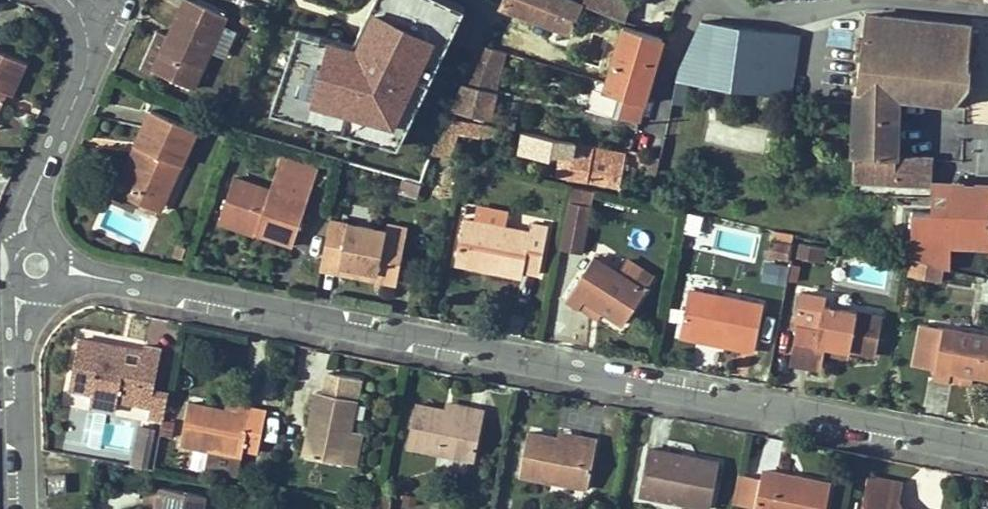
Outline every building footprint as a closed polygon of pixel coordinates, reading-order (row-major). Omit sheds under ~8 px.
[(227,15),(192,0),(184,0),(174,22),(179,24),(169,47),(164,45),(153,70),(193,88),(227,15)] [(248,0),(232,0),(257,12),(260,5),(248,0)] [(271,102),(397,141),(464,0),(372,0),(354,36),(295,25),(271,102)] [(583,5),(572,0),(502,0),(499,6),(572,33),(583,5)] [(633,3),(626,0),(586,0),(584,4),(626,21),(633,3)] [(248,26),(251,19),(243,15),(239,22),(248,26)] [(976,68),(979,30),(973,30),(973,25),(866,15),(861,51),(855,51),(854,55),(860,56),(858,75),(852,74),(851,79),(857,80),(855,93),(856,93),(898,97),(973,104),(974,87),(971,85),(973,69),(976,68)] [(260,32),(263,25),(255,21),(251,28),(260,32)] [(791,94),(799,34),(701,21),(680,68),(677,79),(791,94)] [(169,47),(179,24),(174,22),(164,45),(169,47)] [(224,56),(235,31),(222,25),(211,50),(224,56)] [(644,102),(656,61),(648,58),(655,35),(624,26),(605,91),(644,102)] [(656,61),(664,38),(655,35),(648,58),(656,61)] [(496,92),(502,67),(488,62),(492,48),(481,44),(462,84),(463,84),(496,92)] [(502,67),(506,53),(492,48),(488,62),(502,67)] [(26,63),(0,51),(0,99),(4,91),(12,94),(26,63)] [(644,102),(605,91),(607,83),(596,80),(587,110),(632,120),(634,113),(640,115),(644,102)] [(490,117),(496,92),(463,84),(451,107),(490,117)] [(896,156),(898,97),(856,93),(854,155),(855,155),(854,180),(932,184),(934,158),(896,156)] [(164,202),(197,130),(151,110),(136,145),(149,151),(146,158),(141,156),(128,186),(164,202)] [(498,142),(501,129),(492,128),(493,126),(446,117),(431,154),(451,157),(457,133),(498,142)] [(514,130),(517,119),(506,117),(504,128),(514,130)] [(620,186),(626,154),(574,143),(575,141),(524,131),(520,152),(551,158),(552,154),(562,156),(571,158),(568,177),(620,186)] [(146,158),(149,151),(136,145),(119,182),(128,186),(141,156),(146,158)] [(656,176),(660,157),(650,155),(646,176),(656,176)] [(568,177),(571,158),(562,156),(558,175),(568,177)] [(293,245),(318,171),(280,158),(273,180),(281,183),(278,192),(234,177),(221,215),(257,227),(255,233),(293,245)] [(488,175),(489,167),(475,164),(473,172),(488,175)] [(417,195),(420,184),(403,179),(400,191),(417,195)] [(278,192),(281,183),(273,180),(270,190),(278,192)] [(965,188),(965,185),(932,184),(932,212),(943,212),(951,205),(951,191),(960,191),(960,188),(965,188)] [(965,185),(965,188),(960,188),(960,191),(951,191),(951,205),(943,212),(932,212),(913,211),(911,258),(932,262),(942,267),(950,269),(951,246),(987,248),(987,186),(965,185)] [(164,202),(128,186),(124,194),(160,210),(164,202)] [(591,206),(594,192),(572,187),(569,201),(591,206)] [(581,252),(591,206),(569,201),(560,248),(581,252)] [(504,226),(506,212),(479,207),(477,221),(504,226)] [(257,227),(221,215),(218,222),(255,234),(255,233),(257,227)] [(539,274),(548,227),(532,223),(530,231),(504,226),(477,221),(464,219),(456,258),(488,264),(487,270),(522,277),(523,271),(539,274)] [(396,283),(404,242),(384,239),(386,231),(330,220),(320,268),(339,271),(341,264),(377,271),(375,279),(396,283)] [(404,242),(407,228),(387,224),(386,231),(384,239),(404,242)] [(789,259),(792,245),(771,241),(768,255),(789,259)] [(817,261),(820,247),(800,243),(798,258),(817,261)] [(182,259),(186,248),(178,245),(174,256),(182,259)] [(646,289),(634,282),(594,256),(566,300),(579,308),(585,300),(603,311),(623,325),(646,289)] [(488,264),(456,258),(455,263),(487,270),(488,264)] [(760,280),(784,285),(789,264),(765,259),(760,280)] [(929,279),(932,263),(912,260),(909,275),(929,279)] [(940,282),(943,268),(932,263),(929,279),(940,282)] [(375,279),(377,271),(341,264),(339,271),(375,279)] [(646,289),(654,277),(642,269),(634,282),(646,289)] [(754,351),(763,304),(690,289),(681,332),(738,343),(737,348),(754,351)] [(875,356),(883,317),(825,306),(826,297),(800,292),(794,327),(797,328),(790,363),(821,369),(824,353),(825,346),(875,356)] [(603,311),(585,300),(579,308),(597,320),(603,311)] [(943,328),(934,378),(949,381),(951,371),(987,378),(987,336),(943,328)] [(738,343),(681,332),(680,337),(737,348),(738,343)] [(154,390),(162,349),(144,346),(141,366),(124,362),(116,361),(119,346),(79,338),(69,389),(93,393),(90,406),(116,411),(118,401),(120,388),(153,395),(154,390)] [(124,362),(127,348),(119,346),(116,361),(124,362)] [(847,357),(848,350),(825,346),(824,353),(847,357)] [(972,385),(974,376),(951,371),(949,381),(972,385)] [(343,463),(361,378),(329,372),(325,393),(317,391),(304,455),(343,463)] [(150,407),(153,395),(120,388),(118,401),(150,407)] [(163,420),(168,393),(154,390),(153,395),(150,407),(148,417),(163,420)] [(248,415),(250,407),(251,399),(248,398),(231,394),(226,403),(225,410),(248,415)] [(258,452),(267,411),(250,407),(248,415),(225,410),(188,403),(180,444),(240,456),(242,457),(244,449),(258,452)] [(466,415),(467,408),(446,403),(444,410),(466,415)] [(475,460),(485,411),(467,408),(466,415),(444,410),(415,404),(407,446),(439,452),(468,458),(475,460)] [(63,448),(131,455),(135,416),(68,408),(63,448)] [(171,437),(174,422),(164,420),(161,435),(171,437)] [(150,454),(155,430),(140,427),(135,451),(150,454)] [(355,466),(362,433),(350,431),(343,463),(355,466)] [(579,443),(580,436),(559,431),(557,438),(579,443)] [(588,488),(598,439),(580,436),(579,443),(557,438),(528,433),(520,475),(588,488)] [(711,508),(720,463),(648,449),(639,494),(711,508)] [(237,475),(240,456),(209,450),(206,469),(237,475)] [(146,469),(150,454),(135,451),(132,466),(146,469)] [(465,473),(468,458),(439,452),(436,467),(465,473)] [(831,484),(762,471),(755,508),(826,508),(831,484)] [(66,493),(65,474),(46,475),(47,494),(66,493)] [(755,508),(761,478),(739,474),(733,504),(755,508)] [(898,499),(901,483),(870,477),(867,492),(898,499)] [(207,496),(161,487),(160,492),(157,508),(204,508),(207,496)] [(160,492),(149,489),(145,507),(156,508),(157,508),(160,492)] [(392,501),(394,493),(384,491),(382,499),(392,501)] [(898,499),(867,492),(864,508),(896,508),(898,499)] [(415,505),(417,497),(404,494),(402,503),(415,505)] [(392,501),(382,499),(380,508),(390,508),(392,501)]
